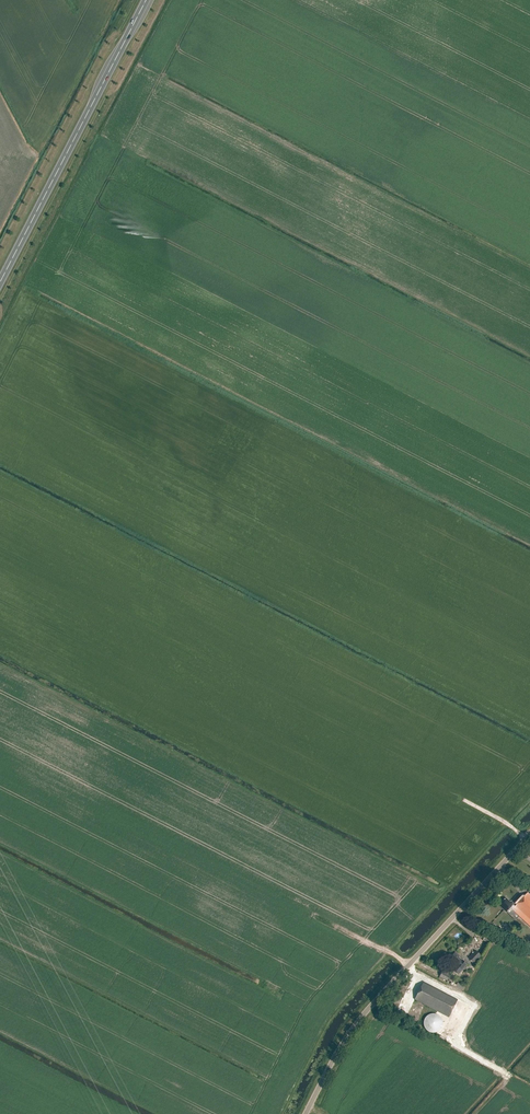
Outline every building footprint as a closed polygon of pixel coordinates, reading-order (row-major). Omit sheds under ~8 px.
[(529,926),(529,895),(528,893),(515,907),(513,905),(514,904),(511,902),(510,903),(506,899),(502,903),(502,902),(499,904),(500,905),(499,906),(506,912),(509,909),(511,911),(512,910),(529,926)] [(476,951),(469,958),(474,963),(481,956),(476,951)] [(456,952),(454,954),(449,959),(456,966),(454,968),(459,973),(467,965),(462,960),(459,958),(460,956),(456,952)] [(450,976),(442,972),(440,977),(447,980),(450,976)] [(415,1000),(449,1018),(458,1000),(424,982),(415,1000)] [(463,991),(465,986),(458,983),(455,987),(463,991)]
